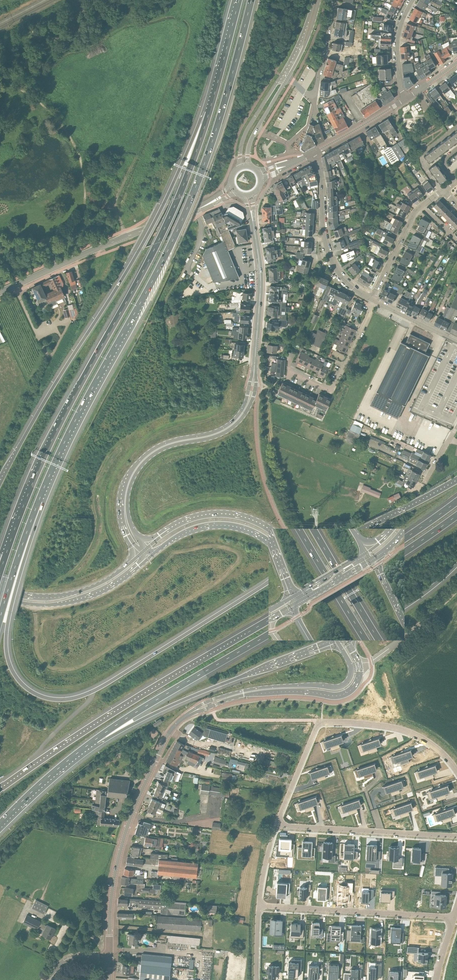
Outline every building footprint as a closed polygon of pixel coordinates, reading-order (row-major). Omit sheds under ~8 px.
[(402,4),(395,0),(390,0),(388,3),(389,4),(399,9),(402,4)] [(430,6),(430,5),(421,0),(420,0),(417,5),(425,9),(427,7),(428,8),(436,12),(438,10),(430,6)] [(431,0),(421,0),(430,5),(431,4),(440,8),(441,5),(431,0)] [(385,5),(384,8),(396,14),(399,9),(389,4),(388,7),(385,5)] [(393,20),(396,14),(384,8),(379,7),(378,10),(386,14),(385,16),(384,18),(389,20),(390,18),(393,20)] [(346,20),(346,16),(347,9),(339,8),(337,19),(343,19),(346,20)] [(425,17),(427,13),(423,12),(415,8),(412,13),(419,17),(421,15),(425,17)] [(419,23),(421,20),(421,18),(419,17),(412,13),(409,19),(417,23),(417,22),(419,23)] [(348,27),(348,24),(348,23),(336,22),(335,29),(346,30),(347,30),(347,27),(348,27)] [(421,25),(414,23),(413,25),(408,23),(406,27),(405,30),(413,33),(414,29),(415,26),(420,27),(421,25)] [(344,38),(346,30),(335,29),(334,35),(337,35),(337,37),(344,38)] [(412,36),(413,33),(405,30),(404,33),(403,37),(409,39),(408,41),(415,43),(416,41),(412,40),(411,39),(412,36)] [(390,36),(391,33),(381,32),(381,33),(381,35),(376,34),(370,34),(370,39),(380,40),(390,41),(391,36),(390,36)] [(390,46),(390,41),(380,40),(379,48),(389,49),(390,46)] [(341,51),(342,44),(334,43),(332,50),(341,51)] [(415,44),(408,43),(408,46),(401,47),(401,53),(410,52),(412,52),(411,46),(415,46),(416,49),(418,48),(417,45),(417,44),(415,44)] [(446,47),(444,49),(442,46),(438,47),(440,51),(444,59),(451,55),(446,47)] [(442,64),(446,61),(444,59),(440,51),(438,47),(435,49),(436,51),(434,52),(442,64)] [(376,64),(388,63),(387,54),(376,55),(376,64)] [(431,71),(430,69),(436,66),(430,56),(426,59),(427,61),(427,65),(431,71)] [(343,68),(343,66),(344,65),(343,65),(336,63),(336,61),(328,58),(326,64),(343,68)] [(427,76),(432,73),(431,71),(427,65),(427,61),(420,64),(427,76)] [(415,76),(412,63),(411,63),(403,64),(404,77),(410,76),(415,76)] [(422,79),(427,76),(420,64),(419,63),(414,65),(417,70),(422,79)] [(341,72),(342,71),(343,68),(326,64),(325,69),(333,71),(334,69),(340,71),(339,72),(340,72),(341,72)] [(380,79),(391,78),(390,73),(390,68),(379,69),(379,74),(376,75),(377,78),(374,78),(374,81),(379,80),(380,79)] [(336,78),(337,72),(333,72),(333,71),(325,69),(323,75),(336,78)] [(348,69),(342,71),(341,72),(340,72),(342,78),(350,76),(348,69)] [(408,89),(415,84),(411,78),(410,76),(404,77),(405,87),(408,89)] [(456,87),(456,79),(454,76),(449,80),(455,88),(456,87)] [(329,82),(330,80),(324,78),(323,82),(321,81),(320,88),(328,89),(329,85),(332,85),(336,84),(335,80),(329,82)] [(448,97),(450,95),(447,92),(450,89),(445,82),(440,87),(448,97)] [(375,91),(373,88),(370,84),(362,90),(375,111),(380,107),(383,105),(379,98),(378,98),(374,92),(375,91)] [(444,101),(435,88),(430,92),(436,100),(437,100),(440,104),(444,101)] [(387,92),(386,89),(383,91),(383,90),(380,92),(380,93),(382,96),(380,98),(384,105),(389,102),(389,101),(394,98),(390,90),(387,92)] [(365,117),(375,111),(362,90),(351,97),(355,103),(365,117)] [(436,100),(430,92),(426,95),(434,105),(435,104),(436,107),(440,104),(437,100),(436,100)] [(337,108),(333,100),(324,104),(325,107),(324,108),(327,114),(337,108)] [(340,113),(338,108),(337,108),(327,114),(330,120),(337,116),(336,115),(339,113),(340,113)] [(342,115),(341,113),(339,114),(339,113),(336,115),(337,116),(330,120),(332,123),(328,126),(331,131),(335,129),(337,134),(349,128),(344,118),(345,118),(343,114),(342,115)] [(394,137),(398,134),(388,119),(383,122),(394,137)] [(394,137),(383,122),(378,125),(383,133),(383,134),(384,133),(387,137),(388,136),(390,138),(393,136),(393,137),(394,137)] [(321,130),(319,124),(314,126),(310,124),(312,130),(314,133),(321,130)] [(387,145),(380,135),(376,127),(375,126),(370,129),(395,167),(398,165),(387,148),(387,145)] [(374,153),(375,152),(377,151),(382,148),(393,168),(395,167),(370,129),(366,132),(370,140),(371,139),(372,140),(373,140),(375,143),(371,146),(371,147),(370,147),(374,153)] [(325,140),(321,130),(314,133),(312,136),(306,134),(301,146),(301,148),(303,150),(305,150),(316,145),(325,140)] [(358,148),(362,147),(362,146),(364,145),(360,136),(347,143),(352,152),(357,150),(356,149),(358,148)] [(452,148),(453,147),(452,146),(454,144),(449,137),(446,140),(452,148)] [(404,154),(411,149),(404,139),(398,143),(404,154)] [(452,148),(446,140),(442,143),(447,149),(449,147),(450,149),(452,148)] [(347,143),(340,147),(337,149),(340,159),(343,158),(344,159),(345,158),(347,158),(346,155),(352,152),(347,143)] [(401,163),(407,159),(404,154),(398,143),(392,147),(401,163)] [(443,152),(447,149),(442,143),(438,145),(443,152)] [(440,155),(443,152),(438,145),(435,148),(440,155)] [(437,159),(438,158),(437,157),(440,155),(435,148),(431,151),(437,159)] [(344,168),(340,159),(337,149),(333,151),(336,162),(338,162),(338,163),(341,169),(342,170),(344,169),(344,170),(345,170),(344,168)] [(336,162),(333,151),(327,155),(329,162),(330,165),(335,163),(335,164),(338,163),(338,162),(336,162)] [(437,159),(431,151),(428,154),(433,160),(435,158),(436,160),(437,159)] [(429,163),(433,160),(428,154),(424,157),(429,163)] [(330,165),(329,162),(323,164),(325,170),(335,167),(334,164),(335,164),(335,163),(330,165)] [(439,184),(440,184),(446,179),(443,175),(442,173),(443,172),(442,171),(441,170),(440,170),(438,168),(436,164),(429,169),(432,173),(434,176),(437,180),(439,184)] [(309,176),(315,173),(312,167),(310,166),(305,169),(309,176)] [(335,168),(335,167),(325,170),(326,176),(339,172),(338,170),(337,167),(335,168)] [(307,187),(306,185),(309,183),(309,180),(309,176),(305,169),(299,172),(307,187)] [(307,187),(299,172),(294,174),(298,182),(300,181),(304,188),(306,191),(308,189),(307,187)] [(340,176),(339,172),(326,176),(327,181),(337,179),(336,176),(338,176),(339,177),(340,176)] [(296,183),(292,175),(287,178),(296,195),(299,193),(296,188),(299,187),(299,186),(297,183),(296,183)] [(316,190),(315,186),(318,185),(316,178),(309,180),(309,183),(310,187),(311,186),(311,188),(312,190),(316,190)] [(327,187),(337,187),(345,186),(342,178),(337,179),(327,181),(327,182),(327,187)] [(428,192),(433,188),(427,180),(422,184),(428,192)] [(276,206),(287,200),(286,198),(289,196),(282,183),(277,186),(276,188),(276,195),(274,196),(275,203),(276,206)] [(371,198),(378,189),(374,186),(367,194),(371,198)] [(335,191),(335,189),(337,189),(337,187),(327,187),(327,195),(337,195),(337,193),(334,193),(334,190),(335,191)] [(418,189),(417,187),(412,191),(413,192),(414,192),(418,199),(423,195),(419,189),(418,189)] [(412,193),(411,191),(407,194),(408,196),(413,202),(418,199),(414,192),(413,192),(412,193)] [(337,196),(337,195),(327,195),(328,205),(340,204),(340,196),(337,196)] [(438,211),(444,205),(440,200),(433,207),(438,211)] [(276,206),(275,203),(275,206),(271,206),(271,207),(264,207),(263,206),(262,208),(262,209),(262,214),(271,214),(277,214),(276,211),(276,206)] [(410,206),(402,203),(401,205),(397,203),(396,205),(407,211),(410,206)] [(404,217),(407,211),(396,205),(396,206),(400,208),(397,214),(404,217)] [(442,216),(449,210),(444,205),(438,211),(442,216)] [(223,215),(229,229),(234,227),(242,225),(241,222),(241,221),(243,219),(244,217),(243,212),(234,206),(229,208),(227,210),(226,212),(226,213),(223,215)] [(344,215),(360,210),(359,208),(350,210),(350,209),(337,212),(337,210),(341,210),(341,209),(328,210),(328,217),(341,216),(342,215),(344,215)] [(221,213),(219,209),(210,213),(211,217),(213,216),(215,221),(221,236),(223,241),(232,238),(230,233),(229,229),(223,215),(222,215),(222,212),(221,213)] [(363,209),(358,218),(366,222),(366,218),(369,213),(363,209)] [(442,216),(447,220),(453,214),(449,210),(442,216)] [(211,217),(210,213),(203,215),(206,224),(212,221),(212,223),(215,229),(216,228),(219,237),(221,236),(215,221),(213,216),(211,217)] [(456,219),(456,218),(453,214),(447,220),(451,225),(456,219)] [(335,227),(338,225),(338,221),(342,221),(342,220),(345,219),(344,215),(342,215),(341,216),(328,217),(328,221),(328,223),(329,225),(330,229),(335,227)] [(399,227),(402,222),(395,218),(392,223),(399,227)] [(430,223),(429,222),(422,218),(419,224),(427,228),(429,229),(431,225),(439,232),(441,230),(433,221),(430,223)] [(392,224),(387,221),(385,226),(388,228),(387,228),(389,230),(396,233),(399,227),(392,223),(392,224)] [(424,234),(427,228),(419,224),(416,230),(424,234)] [(347,230),(345,227),(341,228),(334,231),(336,237),(343,235),(344,237),(347,236),(362,230),(361,227),(351,231),(351,232),(348,233),(347,230)] [(390,246),(393,239),(386,235),(387,233),(378,229),(376,233),(385,237),(383,241),(382,242),(390,246)] [(277,237),(280,237),(280,233),(277,233),(264,235),(265,242),(271,241),(271,244),(274,243),(274,240),(273,241),(273,237),(277,237)] [(246,235),(237,236),(238,241),(239,244),(243,243),(242,242),(247,241),(246,235)] [(423,239),(414,235),(411,241),(421,245),(422,246),(424,240),(429,242),(432,244),(434,241),(425,236),(423,239)] [(349,243),(347,236),(344,237),(342,238),(343,240),(336,242),(338,249),(346,246),(347,249),(350,247),(363,243),(362,239),(358,241),(357,240),(349,243)] [(213,282),(239,278),(227,250),(236,247),(232,238),(223,241),(206,249),(203,255),(202,255),(213,282)] [(384,258),(387,251),(383,249),(383,248),(381,247),(382,244),(373,240),(371,244),(375,246),(374,247),(377,248),(375,253),(377,254),(384,258)] [(416,252),(418,253),(419,252),(420,252),(423,246),(422,246),(421,245),(411,241),(408,246),(414,249),(416,250),(416,252)] [(343,262),(349,259),(354,258),(356,257),(353,250),(341,255),(342,258),(341,258),(343,262)] [(410,260),(413,255),(406,251),(403,257),(410,260)] [(268,262),(276,260),(275,257),(281,256),(281,253),(267,255),(268,262)] [(407,266),(410,260),(403,257),(400,263),(407,266)] [(382,263),(374,259),(374,258),(373,259),(372,262),(374,263),(372,266),(378,269),(382,263)] [(310,261),(303,259),(301,266),(309,267),(310,261)] [(353,275),(360,269),(355,263),(348,268),(353,275)] [(307,274),(309,267),(301,266),(299,272),(307,274)] [(368,285),(371,280),(373,278),(372,277),(375,273),(371,271),(372,269),(365,266),(359,273),(361,275),(358,279),(368,285)] [(405,271),(398,267),(395,274),(402,277),(403,274),(407,276),(408,273),(414,276),(416,273),(408,268),(406,271),(405,270),(405,271)] [(66,272),(69,282),(72,290),(77,288),(75,282),(74,281),(71,271),(66,272)] [(399,282),(402,277),(395,274),(392,279),(399,282)] [(65,296),(63,292),(58,282),(61,280),(59,275),(56,277),(56,276),(50,279),(40,284),(42,288),(50,284),(53,290),(45,294),(47,298),(46,299),(48,302),(50,306),(50,307),(57,304),(56,301),(63,299),(64,303),(66,302),(64,296),(65,296)] [(315,297),(323,278),(319,276),(318,277),(315,284),(316,285),(312,295),(315,297)] [(325,289),(326,285),(328,280),(323,278),(315,297),(318,298),(323,288),(325,289)] [(47,298),(45,294),(42,288),(40,284),(33,288),(39,302),(46,298),(46,299),(47,298)] [(330,303),(336,290),(331,287),(326,285),(325,289),(327,290),(322,300),(321,300),(317,309),(320,310),(323,303),(325,304),(327,301),(330,303)] [(448,297),(453,286),(450,285),(445,295),(448,297)] [(284,294),(285,294),(285,287),(270,286),(270,292),(278,293),(278,294),(284,294)] [(241,299),(250,300),(251,289),(243,289),(243,292),(236,292),(236,297),(234,297),(234,299),(234,300),(239,299),(241,299)] [(387,290),(385,289),(380,297),(386,300),(392,303),(396,295),(389,292),(390,291),(387,290)] [(412,300),(417,292),(412,289),(411,292),(410,292),(407,297),(401,308),(406,311),(411,303),(413,300),(412,300)] [(426,296),(429,291),(425,289),(423,292),(422,293),(418,301),(412,313),(417,316),(421,308),(419,307),(425,295),(426,296)] [(335,305),(341,292),(336,290),(330,303),(331,301),(333,302),(332,304),(335,305)] [(407,297),(410,292),(407,290),(405,295),(403,294),(397,306),(401,308),(407,297)] [(269,301),(283,302),(284,294),(278,294),(278,293),(270,292),(269,301)] [(340,306),(346,294),(341,292),(335,305),(336,306),(337,305),(340,306)] [(420,292),(414,304),(411,303),(406,311),(412,313),(418,301),(422,293),(420,292)] [(345,316),(348,309),(345,308),(351,296),(346,294),(340,306),(339,308),(337,313),(345,316)] [(427,307),(431,299),(427,297),(424,304),(422,308),(423,308),(418,317),(424,319),(428,310),(426,309),(427,307)] [(241,303),(241,299),(239,299),(234,300),(232,300),(232,303),(230,303),(230,308),(240,307),(239,311),(249,312),(250,305),(245,304),(245,303),(241,303)] [(433,310),(438,301),(435,300),(424,320),(429,322),(433,314),(431,313),(433,310)] [(359,314),(362,308),(360,308),(362,305),(355,302),(351,311),(354,312),(353,315),(358,317),(359,314)] [(77,308),(69,310),(70,317),(71,320),(74,319),(78,313),(77,308)] [(441,328),(448,313),(447,313),(448,312),(445,310),(442,316),(440,314),(435,325),(441,328)] [(286,320),(286,315),(281,315),(282,312),(269,311),(268,314),(272,314),(272,316),(278,316),(280,316),(280,320),(286,320)] [(248,323),(249,316),(240,315),(241,313),(233,312),(232,316),(235,317),(234,321),(239,322),(248,323)] [(446,330),(451,320),(449,319),(451,315),(448,313),(441,328),(446,330)] [(171,324),(176,324),(179,323),(177,314),(170,315),(171,324)] [(287,320),(286,320),(280,320),(279,320),(279,323),(272,322),(272,323),(267,323),(267,329),(278,330),(279,328),(282,328),(282,327),(286,327),(287,320)] [(450,332),(455,322),(451,320),(446,330),(450,332)] [(356,330),(346,325),(344,329),(343,328),(342,331),(352,336),(354,332),(355,332),(356,330)] [(318,330),(316,334),(312,344),(316,346),(322,331),(318,330)] [(247,333),(233,331),(232,331),(231,331),(231,335),(238,336),(238,338),(247,339),(247,333)] [(322,331),(316,346),(321,348),(325,338),(327,333),(326,333),(326,332),(324,331),(323,332),(322,331)] [(350,342),(351,340),(351,339),(352,336),(342,331),(341,333),(342,333),(341,337),(350,342)] [(312,344),(316,334),(312,332),(308,342),(312,344)] [(426,352),(430,343),(411,333),(406,344),(402,341),(369,408),(394,420),(396,417),(398,419),(405,405),(406,405),(430,355),(429,354),(430,353),(426,352)] [(350,342),(341,337),(339,340),(335,339),(334,341),(347,347),(349,343),(349,344),(350,342)] [(345,353),(346,351),(345,351),(347,347),(334,341),(334,340),(333,343),(337,345),(335,348),(345,353)] [(244,351),(244,345),(239,344),(239,343),(230,342),(230,343),(230,345),(230,346),(234,346),(234,349),(234,350),(244,351)] [(284,347),(285,343),(277,343),(277,346),(268,345),(267,352),(277,353),(277,349),(279,349),(279,346),(284,347)] [(243,357),(244,351),(234,350),(234,353),(232,353),(231,358),(238,358),(238,357),(243,357)] [(298,363),(301,365),(307,354),(305,353),(304,353),(301,352),(301,353),(296,363),(298,364),(298,363)] [(307,368),(312,358),(309,356),(309,355),(307,354),(301,365),(306,367),(305,367),(307,368)] [(315,360),(312,358),(307,368),(309,369),(313,370),(318,360),(316,359),(315,360)] [(272,363),(271,367),(284,368),(285,364),(284,364),(285,360),(277,359),(277,363),(272,363)] [(318,374),(323,364),(320,362),(321,361),(318,360),(313,370),(317,372),(316,373),(318,374)] [(326,367),(323,366),(324,364),(323,364),(318,374),(317,376),(320,377),(320,376),(324,378),(329,367),(326,366),(326,367)] [(284,372),(284,368),(271,367),(271,371),(276,371),(276,376),(283,377),(283,372),(284,372)] [(317,399),(282,383),(277,394),(281,395),(280,397),(284,399),(285,397),(292,401),(292,402),(294,403),(293,406),(295,406),(296,403),(304,406),(303,408),(307,410),(308,408),(312,410),(314,405),(318,406),(317,408),(321,410),(322,408),(326,410),(331,399),(319,394),(317,399)] [(362,428),(353,424),(350,429),(356,432),(359,434),(362,428)] [(350,430),(345,441),(351,443),(356,432),(350,429),(350,430)] [(421,456),(420,456),(414,452),(405,447),(402,452),(410,456),(427,463),(425,462),(426,459),(428,460),(431,455),(417,448),(416,452),(422,455),(421,456)] [(424,468),(427,463),(410,456),(408,460),(415,464),(424,468)] [(417,481),(418,478),(419,474),(410,469),(411,466),(406,464),(404,467),(408,469),(405,476),(417,481)] [(417,481),(405,476),(403,479),(402,481),(398,479),(396,478),(394,481),(396,482),(395,484),(401,487),(402,486),(403,482),(406,483),(405,483),(413,487),(415,484),(417,481)] [(379,498),(381,493),(370,489),(370,488),(365,486),(363,492),(379,498)] [(400,497),(398,494),(393,496),(392,496),(388,498),(390,502),(394,500),(400,497)] [(189,733),(197,739),(199,740),(203,735),(201,733),(194,727),(189,733)] [(208,738),(224,742),(227,734),(210,729),(208,738)] [(329,739),(324,741),(325,741),(327,747),(331,746),(333,749),(339,747),(337,743),(343,741),(343,742),(341,736),(341,735),(334,737),(333,736),(329,739)] [(366,742),(362,744),(364,750),(369,749),(370,752),(376,750),(375,746),(380,745),(381,745),(379,739),(379,738),(372,740),(371,739),(366,742)] [(182,756),(184,757),(186,754),(188,750),(190,747),(187,746),(184,744),(184,745),(177,741),(174,747),(169,755),(166,761),(176,766),(179,760),(182,756)] [(230,757),(230,756),(231,752),(231,751),(219,747),(218,749),(217,752),(217,753),(230,757)] [(186,754),(184,757),(184,758),(189,761),(193,753),(192,753),(188,750),(186,754)] [(398,754),(394,756),(396,762),(401,761),(402,764),(408,762),(407,758),(412,756),(412,757),(413,756),(411,751),(410,750),(404,752),(402,750),(398,754)] [(193,753),(189,761),(196,764),(200,756),(193,753)] [(212,763),(224,767),(226,760),(214,757),(212,763)] [(265,764),(276,767),(277,761),(267,758),(265,764)] [(375,764),(358,769),(358,770),(360,775),(364,774),(364,775),(365,778),(372,776),(371,772),(377,770),(375,764)] [(165,765),(162,772),(166,774),(163,780),(175,781),(177,774),(175,773),(176,771),(165,765)] [(423,769),(418,771),(419,771),(421,777),(425,775),(426,776),(427,779),(433,777),(431,773),(437,771),(437,772),(437,771),(435,766),(435,765),(428,767),(427,766),(423,769)] [(316,770),(309,772),(309,773),(311,779),(312,779),(312,778),(317,777),(318,781),(325,779),(323,776),(323,775),(328,773),(326,767),(321,768),(316,768),(316,770)] [(231,783),(232,781),(232,775),(232,774),(221,773),(220,782),(231,783)] [(109,779),(107,791),(96,789),(95,800),(95,805),(92,805),(91,809),(104,810),(105,799),(106,795),(107,795),(126,798),(129,781),(109,779)] [(156,789),(163,792),(165,786),(167,787),(169,783),(162,781),(160,784),(158,783),(156,789)] [(400,781),(383,787),(384,787),(386,793),(390,791),(391,795),(398,793),(397,789),(402,787),(400,781)] [(209,795),(209,794),(210,786),(201,785),(199,784),(198,788),(201,788),(200,794),(209,795)] [(435,789),(431,791),(433,797),(438,796),(439,799),(445,797),(444,793),(449,791),(449,792),(450,792),(448,786),(448,785),(441,787),(439,786),(435,789)] [(213,787),(212,795),(224,797),(225,789),(213,787)] [(153,795),(158,797),(157,798),(163,801),(164,798),(163,798),(166,793),(163,792),(156,789),(153,795)] [(316,797),(299,802),(299,803),(301,809),(306,807),(306,808),(307,811),(313,809),(312,805),(318,803),(316,797)] [(149,805),(157,808),(159,802),(152,799),(149,805)] [(359,799),(343,805),(345,811),(349,810),(350,811),(351,814),(357,812),(355,808),(361,806),(359,800),(359,799)] [(327,804),(331,817),(339,814),(335,802),(327,804)] [(411,803),(394,808),(394,809),(396,814),(401,813),(402,817),(408,815),(407,811),(413,809),(411,803)] [(156,811),(162,813),(164,808),(160,807),(159,809),(157,808),(149,805),(147,811),(154,814),(156,811)] [(440,812),(436,813),(436,814),(438,820),(443,818),(443,819),(444,822),(450,820),(449,816),(454,814),(455,814),(453,808),(446,810),(444,808),(440,812)] [(120,820),(119,820),(103,818),(104,810),(91,809),(93,810),(93,814),(98,815),(98,818),(97,818),(97,824),(100,825),(100,824),(118,826),(120,820)] [(135,834),(144,836),(148,837),(149,835),(147,834),(149,828),(152,829),(153,824),(149,824),(143,822),(142,825),(138,823),(135,834)] [(150,846),(150,845),(156,847),(156,849),(163,849),(163,847),(162,847),(159,847),(161,838),(157,837),(156,839),(145,837),(145,838),(141,837),(140,844),(150,846)] [(280,839),(279,854),(292,855),(293,845),(288,844),(288,839),(280,839)] [(298,847),(297,857),(298,857),(302,857),(302,858),(302,855),(309,855),(309,859),(314,860),(315,848),(312,848),(312,842),(302,841),(302,847),(298,847)] [(324,842),(323,857),(329,857),(329,862),(335,863),(335,856),(331,855),(332,843),(324,842)] [(343,843),(342,858),(353,859),(353,858),(357,859),(358,851),(354,851),(354,844),(343,843)] [(367,845),(366,860),(375,860),(380,860),(381,851),(376,851),(377,845),(367,845)] [(130,856),(138,857),(140,857),(142,848),(132,846),(130,856)] [(389,852),(389,855),(390,855),(389,859),(395,860),(395,864),(402,865),(402,857),(398,857),(398,848),(398,847),(398,846),(391,846),(391,847),(389,847),(389,852)] [(411,861),(411,862),(420,862),(420,861),(423,862),(424,853),(420,853),(420,851),(421,848),(420,848),(419,848),(412,847),(411,861)] [(142,866),(142,863),(143,859),(134,858),(134,857),(127,856),(126,864),(142,866)] [(158,859),(158,865),(157,872),(158,872),(157,874),(196,878),(198,863),(167,860),(158,859)] [(435,867),(435,875),(442,876),(441,885),(451,885),(452,873),(449,873),(449,868),(435,867)] [(124,874),(136,876),(136,875),(137,870),(125,868),(124,874)] [(338,899),(348,899),(348,890),(352,890),(353,880),(348,880),(348,884),(339,884),(338,899)] [(277,882),(277,897),(280,897),(281,892),(290,893),(290,883),(277,882)] [(297,890),(297,895),(299,895),(299,899),(306,899),(307,891),(310,891),(311,884),(307,884),(306,888),(300,887),(299,891),(297,890)] [(142,892),(143,888),(136,887),(136,889),(133,889),(125,888),(124,894),(132,895),(137,896),(137,891),(142,892)] [(318,887),(317,900),(326,900),(327,900),(328,887),(327,887),(318,887)] [(360,898),(360,902),(361,902),(368,903),(369,898),(373,898),(374,890),(369,890),(369,892),(361,891),(361,898),(360,898)] [(381,890),(380,901),(389,902),(389,897),(394,897),(394,893),(388,892),(388,890),(381,890)] [(409,891),(401,890),(400,904),(408,905),(409,891)] [(431,891),(431,894),(435,895),(435,907),(445,907),(446,895),(440,894),(440,891),(431,891)] [(160,914),(173,915),(186,916),(187,903),(127,898),(124,898),(124,899),(118,899),(117,906),(127,906),(127,902),(135,903),(135,905),(138,905),(138,908),(161,909),(160,914)] [(44,913),(46,909),(34,904),(32,907),(44,913)] [(44,930),(41,935),(50,939),(55,929),(47,925),(46,926),(40,923),(40,922),(26,915),(23,923),(32,927),(35,929),(36,929),(38,927),(44,930)] [(208,926),(212,926),(213,920),(209,920),(201,919),(157,916),(156,929),(201,932),(201,924),(209,925),(208,926)] [(271,920),(271,932),(281,933),(281,921),(271,920)] [(291,923),(291,935),(295,935),(295,937),(303,938),(304,929),(300,929),(300,924),(291,923)] [(312,928),(311,934),(316,935),(315,937),(322,938),(323,929),(322,929),(322,931),(319,931),(319,923),(312,923),(312,928)] [(351,931),(350,940),(352,940),(360,940),(361,925),(351,925),(351,931)] [(331,933),(330,940),(340,941),(343,941),(344,931),(339,931),(339,926),(331,926),(331,933)] [(391,927),(390,942),(403,943),(404,933),(401,933),(401,928),(400,928),(391,927)] [(370,939),(370,943),(374,943),(380,944),(381,932),(381,929),(378,928),(371,928),(370,939)] [(429,929),(428,936),(424,936),(411,935),(410,944),(428,945),(429,941),(429,939),(434,940),(435,930),(429,929)] [(137,945),(137,941),(140,941),(142,937),(142,935),(129,934),(128,944),(134,945),(134,946),(139,946),(139,945),(137,945)] [(158,934),(157,941),(160,941),(160,943),(166,944),(166,942),(166,938),(170,938),(169,942),(198,945),(197,948),(199,948),(199,945),(200,938),(158,934)] [(416,948),(415,952),(418,953),(417,961),(418,961),(421,961),(427,961),(428,953),(418,952),(419,948),(416,948)] [(140,964),(170,967),(171,957),(141,954),(141,955),(136,954),(135,964),(140,964)] [(288,962),(288,977),(298,978),(298,971),(301,971),(302,960),(294,959),(294,962),(290,962),(288,962)] [(122,973),(130,974),(133,974),(139,975),(140,971),(137,971),(134,967),(134,964),(124,963),(124,965),(122,965),(122,969),(123,969),(122,973)] [(368,979),(375,979),(375,977),(381,978),(382,964),(375,963),(375,967),(369,967),(368,979)] [(146,979),(169,979),(170,967),(140,964),(140,971),(139,975),(139,979),(146,979)] [(308,979),(318,979),(319,966),(309,965),(308,979)] [(328,979),(337,979),(338,979),(339,965),(329,965),(328,979)] [(267,970),(266,974),(268,974),(268,978),(275,978),(276,972),(279,972),(279,967),(269,966),(268,970),(267,970)] [(349,979),(357,979),(358,978),(361,978),(361,974),(361,970),(355,969),(355,968),(351,968),(351,969),(350,976),(349,976),(349,979)] [(389,979),(401,979),(401,971),(398,971),(390,971),(389,979)] [(409,979),(423,979),(424,975),(418,975),(418,972),(410,971),(409,979)]
